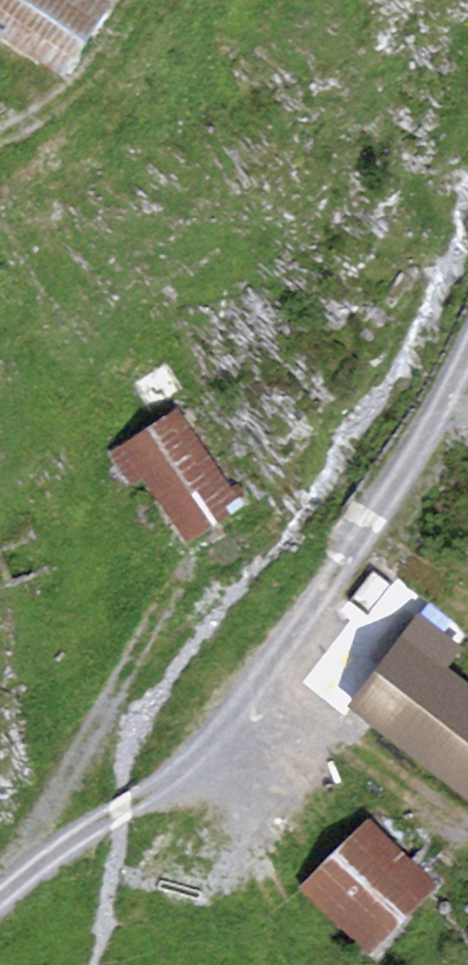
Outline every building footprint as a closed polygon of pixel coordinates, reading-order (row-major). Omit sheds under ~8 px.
[(62,74),(109,0),(0,0),(0,34),(62,74)] [(128,377),(147,413),(189,391),(170,355),(128,377)] [(128,484),(143,474),(186,540),(243,503),(178,404),(106,450),(128,484)] [(344,701),(467,801),(467,682),(446,665),(461,646),(417,611),(344,701)] [(368,815),(301,882),(370,951),(437,884),(368,815)]
